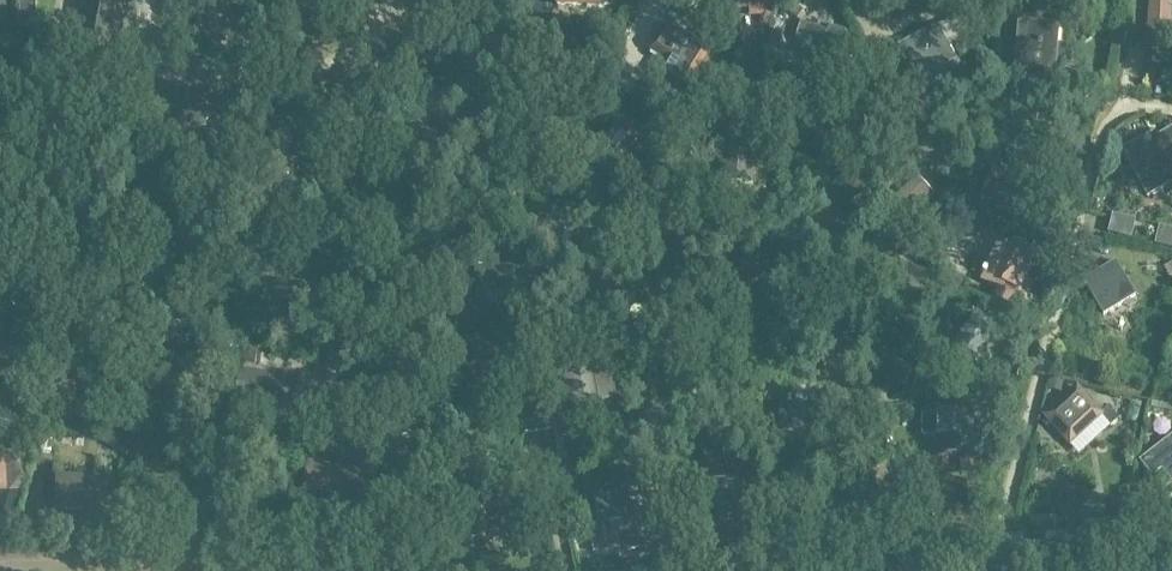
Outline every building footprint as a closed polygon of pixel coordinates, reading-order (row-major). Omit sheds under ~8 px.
[(19,26),(36,26),(36,0),(19,0),(19,26)] [(71,62),(74,63),(119,72),(132,3),(118,0),(83,0),(71,62)] [(736,11),(766,10),(765,0),(735,0),(736,11)] [(1148,27),(1171,27),(1171,12),(1171,0),(1149,0),(1148,27)] [(667,23),(648,52),(663,62),(657,72),(686,91),(711,53),(667,23)] [(849,69),(853,57),(844,54),(849,36),(827,30),(826,32),(801,25),(795,44),(817,50),(814,63),(834,69),(835,65),(849,69)] [(1016,63),(1014,82),(1052,85),(1057,28),(1024,25),(1021,63),(1016,63)] [(923,36),(898,49),(915,82),(941,69),(956,61),(939,28),(923,36)] [(615,115),(585,159),(613,177),(619,168),(639,138),(642,133),(615,115)] [(704,119),(702,130),(713,132),(715,120),(704,119)] [(13,126),(0,120),(0,157),(13,126)] [(903,143),(898,170),(915,174),(917,163),(942,168),(946,151),(948,140),(915,133),(915,130),(906,128),(903,143)] [(1171,185),(1171,129),(1158,137),(1155,132),(1121,151),(1148,199),(1171,185)] [(709,143),(709,153),(718,154),(719,144),(709,143)] [(722,153),(718,183),(753,187),(757,156),(722,153)] [(1045,191),(997,165),(978,202),(1026,227),(1045,191)] [(882,187),(872,196),(897,224),(904,218),(909,223),(938,196),(921,177),(895,200),(882,187)] [(32,205),(34,194),(26,193),(25,204),(32,205)] [(1155,245),(1171,249),(1171,229),(1159,226),(1155,245)] [(52,239),(51,249),(68,250),(74,250),(75,240),(52,239)] [(1018,248),(1018,250),(1011,247),(1010,250),(997,244),(980,283),(1003,293),(1005,289),(1020,296),(1036,256),(1018,248)] [(1045,250),(1041,258),(1052,263),(1056,256),(1045,250)] [(933,277),(890,260),(877,294),(917,312),(933,277)] [(1116,264),(1085,282),(1105,315),(1135,297),(1116,264)] [(979,316),(953,350),(971,364),(997,330),(979,316)] [(90,319),(88,337),(97,338),(98,320),(90,319)] [(597,353),(583,355),(585,366),(598,364),(597,353)] [(598,370),(560,377),(567,423),(606,417),(604,403),(617,400),(612,368),(598,370)] [(239,371),(234,403),(293,412),(294,406),(298,380),(281,377),(269,375),(239,371)] [(1050,380),(1048,390),(1061,392),(1062,382),(1050,380)] [(984,381),(981,397),(999,401),(1003,386),(984,381)] [(1077,384),(1042,416),(1070,447),(1083,436),(1095,424),(1103,417),(1111,426),(1119,419),(1109,407),(1103,413),(1077,384)] [(1168,411),(1170,401),(1153,399),(1152,410),(1168,411)] [(922,412),(922,436),(936,436),(936,456),(941,456),(966,456),(974,456),(974,412),(922,412)] [(124,452),(129,440),(120,435),(114,447),(124,452)] [(1144,463),(1155,477),(1169,466),(1171,469),(1171,442),(1144,463)] [(0,453),(0,491),(9,490),(11,490),(12,489),(22,478),(26,479),(24,452),(0,453)] [(306,465),(302,488),(323,492),(350,497),(350,501),(368,504),(369,498),(374,476),(354,472),(354,473),(327,468),(306,465)] [(57,483),(57,511),(98,512),(99,484),(57,483)] [(624,488),(587,493),(594,536),(621,533),(623,548),(623,551),(653,546),(648,511),(628,513),(624,488)]
